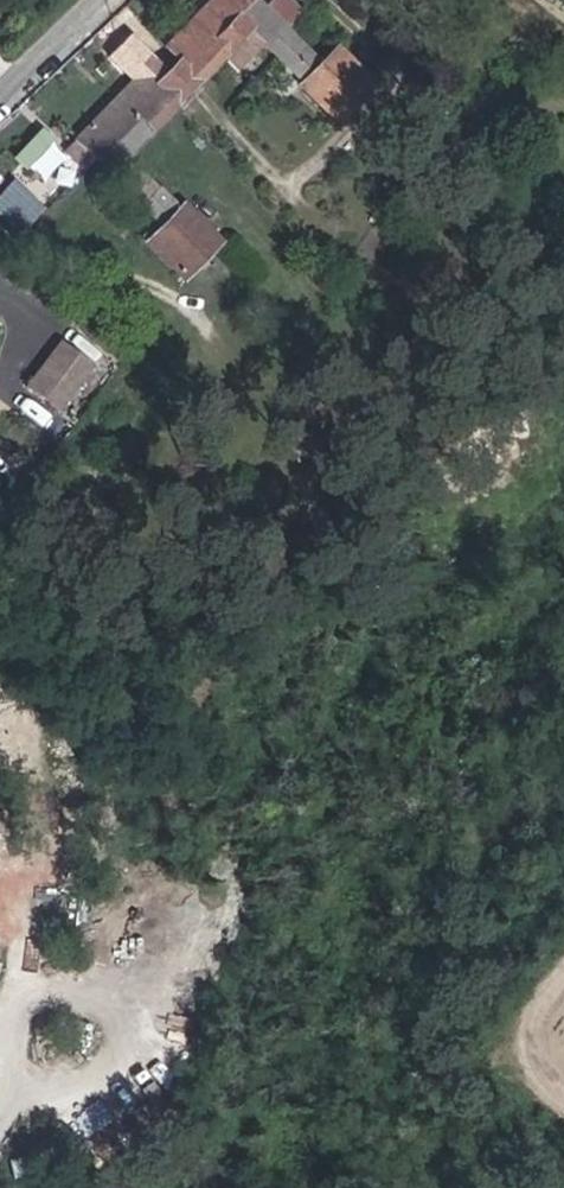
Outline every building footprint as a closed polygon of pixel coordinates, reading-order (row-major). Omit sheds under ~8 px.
[(185,76),(193,84),(255,19),(267,30),(283,44),(299,25),(270,0),(227,0),(184,49),(197,61),(185,76)] [(181,94),(197,109),(267,30),(255,19),(193,84),(185,76),(176,87),(181,94)] [(320,43),(299,25),(283,44),(320,78),(313,85),(353,122),(388,85),(331,33),(320,43)] [(185,76),(170,63),(93,151),(112,169),(181,94),(176,87),(185,76)] [(197,109),(181,94),(112,169),(170,222),(165,234),(213,278),(247,241),(208,205),(197,212),(147,164),(197,109)] [(100,182),(112,169),(93,151),(79,163),(100,182)] [(47,206),(19,179),(0,199),(0,207),(24,230),(47,206)] [(8,305),(0,303),(0,337),(8,305)] [(57,374),(45,388),(66,404),(100,363),(73,341),(50,368),(57,374)] [(38,382),(45,388),(57,374),(50,368),(38,382)]
